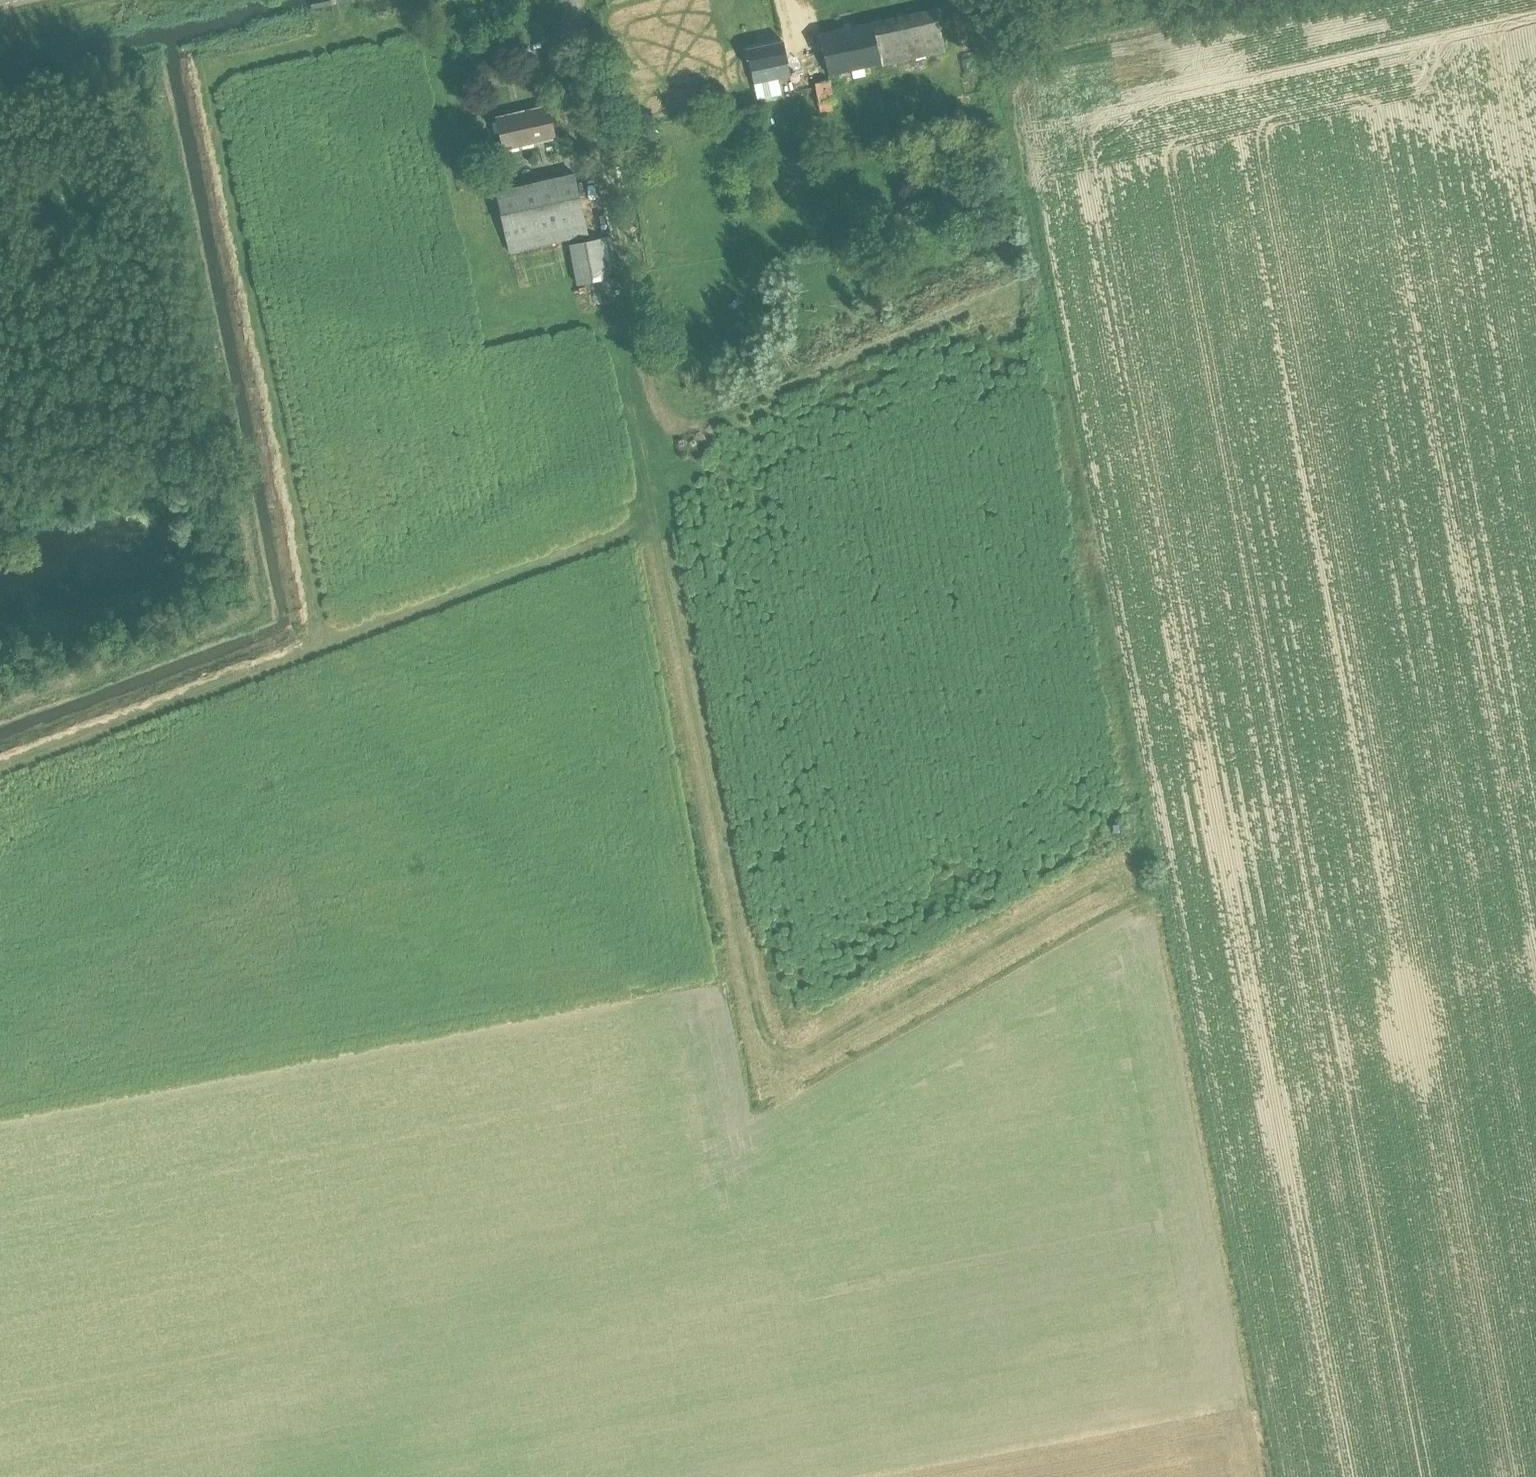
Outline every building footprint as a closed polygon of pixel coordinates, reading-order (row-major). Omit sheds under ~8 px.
[(820,34),(829,75),(946,50),(936,8),(820,34)] [(758,100),(782,95),(778,79),(791,76),(784,42),(748,50),(758,100)] [(832,79),(815,83),(819,102),(836,98),(832,79)] [(498,118),(505,149),(556,137),(548,106),(498,118)] [(497,192),(511,252),(589,235),(575,174),(497,192)] [(570,244),(578,284),(609,278),(602,239),(570,244)]
